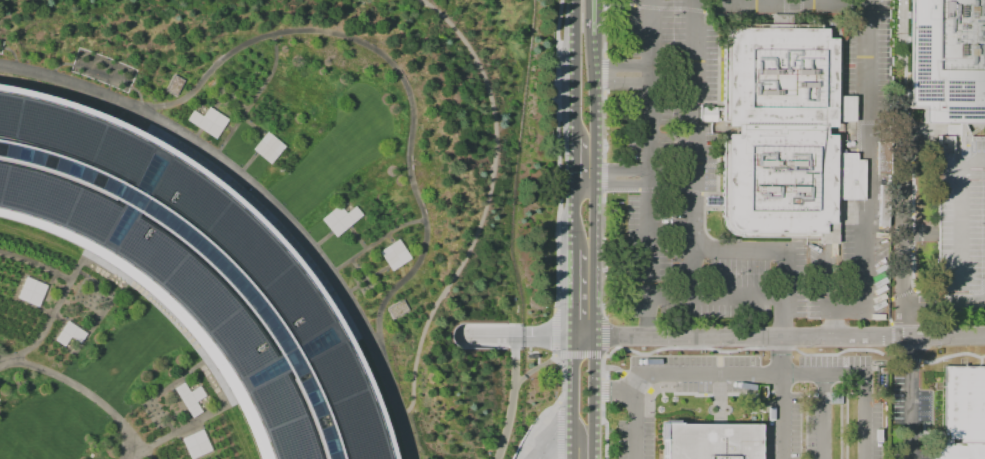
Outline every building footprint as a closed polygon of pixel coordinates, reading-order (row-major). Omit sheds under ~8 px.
[(907,107),(907,0),(984,0),(984,122),(921,121),(921,107),(907,107)] [(730,136),(739,136),(739,128),(730,128),(730,123),(726,122),(726,46),(727,40),(728,36),(730,33),(733,30),(736,28),(741,27),(745,27),(745,26),(774,26),(774,16),(794,16),(794,26),(822,26),(822,30),(828,30),(828,40),(837,40),(837,46),(841,45),(841,98),(857,98),(857,123),(841,123),(837,123),(837,128),(827,128),(827,137),(837,137),(837,142),(841,142),(841,155),(858,155),(858,162),(864,161),(863,199),(840,201),(840,245),(821,245),(821,239),(744,238),(744,237),(741,237),(737,237),(732,234),(729,231),(727,227),(726,221),(727,219),(725,219),(726,142),(729,142),(730,136)] [(399,437),(381,384),(369,359),(359,336),(356,330),(343,310),(328,286),(294,242),(255,202),(212,166),(175,142),(170,139),(165,135),(158,132),(115,110),(63,90),(9,76),(0,75),(0,205),(37,216),(75,231),(92,241),(94,242),(108,250),(111,251),(145,275),(176,302),(203,332),(228,365),(234,376),(242,389),(247,399),(253,412),(265,438),(272,458),(404,458),(399,437)] [(173,75),(165,90),(175,95),(183,80),(173,75)] [(184,120),(214,139),(227,119),(207,106),(201,116),(191,109),(184,120)] [(250,148),(268,164),(283,146),(266,131),(250,148)] [(973,139),(984,139),(984,314),(924,315),(924,296),(940,296),(941,137),(949,138),(973,139)] [(314,216),(328,233),(356,211),(348,202),(338,210),(332,202),(314,216)] [(371,248),(384,268),(403,256),(391,236),(371,248)] [(10,294),(32,303),(40,281),(18,273),(10,294)] [(48,336),(57,342),(63,334),(74,341),(81,331),(61,317),(48,336)] [(935,373),(984,373),(984,458),(936,458),(935,373)] [(167,384),(187,413),(197,406),(191,397),(200,391),(193,382),(184,388),(177,377),(167,384)] [(758,424),(758,458),(661,458),(661,423),(758,424)] [(176,434),(186,455),(206,446),(196,424),(176,434)]
